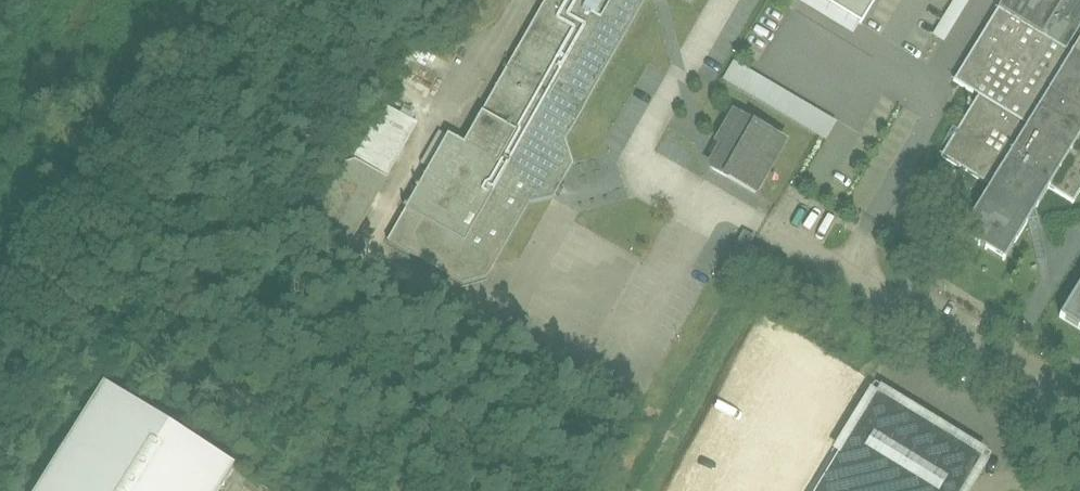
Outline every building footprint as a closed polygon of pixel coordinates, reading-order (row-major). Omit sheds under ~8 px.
[(544,5),(463,146),(448,137),(406,211),(422,220),(413,236),(419,261),(459,284),(486,278),(528,204),(552,198),(570,168),(563,141),(644,0),(535,0),(544,5)] [(858,20),(871,0),(826,0),(858,20)] [(1005,261),(1050,189),(1069,201),(1079,183),(1079,0),(998,0),(950,78),(975,94),(954,128),(950,126),(935,152),(989,185),(959,233),(1005,261)] [(733,65),(724,81),(822,138),(832,121),(733,65)] [(781,134),(739,110),(707,166),(749,190),(781,134)] [(300,237),(343,259),(384,178),(342,157),(300,237)] [(1057,317),(1079,331),(1079,278),(1057,317)] [(104,381),(36,490),(221,490),(237,464),(104,381)] [(816,490),(971,490),(993,455),(874,383),(829,455),(835,459),(816,490)]
